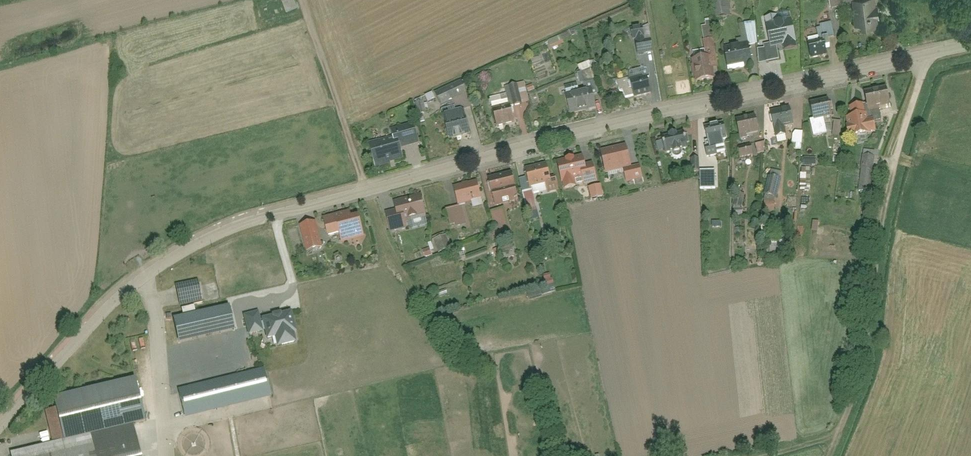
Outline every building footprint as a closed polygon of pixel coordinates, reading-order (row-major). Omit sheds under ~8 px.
[(288,15),(297,11),(293,0),(282,0),(288,15)] [(715,20),(732,17),(729,0),(712,0),(715,20)] [(832,10),(845,7),(844,0),(829,0),(832,10)] [(858,30),(881,28),(878,0),(871,0),(855,2),(858,30)] [(755,66),(751,44),(756,43),(752,24),(739,26),(742,42),(726,46),(730,70),(755,66)] [(832,24),(820,27),(822,38),(835,35),(832,24)] [(720,67),(711,26),(702,28),(708,58),(694,61),(698,82),(714,79),(712,68),(720,67)] [(634,29),(638,54),(653,52),(649,27),(634,29)] [(808,44),(811,59),(830,55),(827,40),(808,44)] [(593,71),(579,74),(583,92),(598,89),(593,71)] [(623,83),(627,100),(654,93),(650,76),(623,83)] [(436,96),(442,110),(470,96),(463,83),(436,96)] [(506,91),(511,105),(493,111),(499,128),(519,121),(515,108),(522,106),(516,87),(506,91)] [(866,92),(870,111),(893,106),(889,87),(866,92)] [(570,97),(573,114),(601,109),(597,92),(570,97)] [(830,101),(811,106),(815,120),(834,115),(830,101)] [(416,104),(419,118),(427,116),(424,103),(416,104)] [(851,108),(853,117),(848,118),(853,140),(872,135),(871,133),(879,131),(877,119),(868,121),(867,113),(864,114),(862,105),(851,108)] [(790,137),(788,127),(796,125),(791,107),(771,112),(775,130),(778,130),(780,139),(790,137)] [(446,118),(452,139),(472,133),(467,113),(446,118)] [(738,120),(742,137),(761,133),(758,116),(738,120)] [(812,122),(816,138),(829,135),(825,119),(812,122)] [(705,127),(710,143),(729,137),(724,121),(705,127)] [(392,129),(394,137),(370,143),(377,167),(406,159),(403,148),(421,143),(416,123),(392,129)] [(832,137),(840,138),(842,123),(834,123),(832,137)] [(663,136),(666,154),(691,149),(688,132),(663,136)] [(759,155),(766,153),(763,142),(756,144),(759,155)] [(740,147),(742,158),(756,155),(753,144),(740,147)] [(715,145),(707,148),(711,160),(719,158),(715,145)] [(642,165),(634,167),(629,147),(603,153),(607,174),(626,170),(628,183),(646,180),(642,165)] [(864,150),(860,189),(872,191),(876,152),(864,150)] [(560,164),(566,190),(598,183),(592,156),(560,164)] [(691,174),(700,174),(709,173),(709,158),(700,159),(690,159),(691,174)] [(528,171),(535,196),(559,190),(552,165),(528,171)] [(488,181),(495,208),(520,201),(513,174),(488,181)] [(528,178),(518,180),(527,214),(537,211),(528,178)] [(769,178),(764,196),(777,199),(782,181),(769,178)] [(478,183),(455,190),(459,208),(483,201),(478,183)] [(736,194),(734,208),(744,210),(747,196),(736,194)] [(396,204),(398,212),(386,215),(392,235),(412,229),(410,223),(430,217),(424,196),(396,204)] [(764,202),(765,214),(777,213),(776,201),(764,202)] [(834,208),(832,219),(843,220),(844,210),(834,208)] [(449,213),(454,229),(468,225),(464,209),(449,213)] [(500,232),(510,229),(505,211),(495,214),(500,232)] [(327,219),(332,239),(342,236),(345,246),(367,240),(362,220),(356,221),(353,212),(327,219)] [(714,219),(714,229),(733,229),(733,219),(714,219)] [(318,224),(302,228),(308,252),(325,248),(318,224)] [(435,241),(441,256),(453,251),(447,236),(435,241)] [(788,239),(767,240),(767,249),(788,248),(788,239)] [(424,253),(426,260),(434,257),(431,250),(424,253)] [(540,253),(539,262),(548,263),(549,253),(540,253)] [(200,280),(176,285),(180,306),(204,301),(200,280)] [(278,346),(295,342),(292,332),(295,331),(290,313),(263,319),(267,338),(276,336),(278,346)] [(10,454),(11,455),(140,455),(133,426),(147,423),(137,380),(54,399),(64,442),(10,454)]
